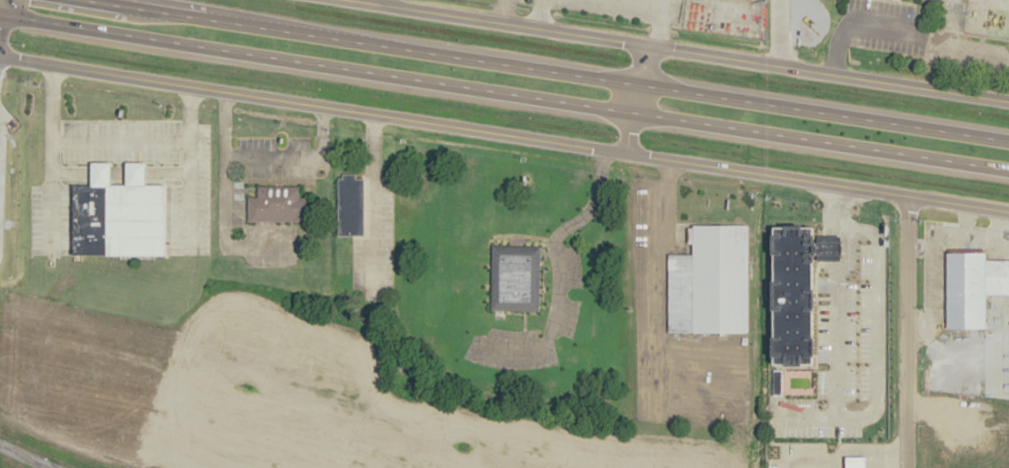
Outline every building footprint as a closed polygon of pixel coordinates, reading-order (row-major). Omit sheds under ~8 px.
[(688,27),(691,0),(728,0),(764,6),(760,38),(688,27)] [(72,185),(72,255),(165,255),(166,184),(146,183),(146,161),(126,161),(126,183),(110,183),(110,161),(92,161),(92,185),(72,185)] [(338,178),(339,235),(363,235),(363,178),(356,179),(356,173),(342,174),(342,179),(338,178)] [(247,196),(247,220),(307,220),(307,198),(300,197),(300,186),(257,185),(257,196),(247,196)] [(692,225),(692,254),(667,254),(667,332),(748,333),(748,224),(692,225)] [(772,228),(771,364),(814,365),(816,261),(841,262),(841,235),(816,235),(816,227),(772,228)] [(491,244),(490,308),(538,310),(540,246),(491,244)] [(946,328),(984,328),(984,294),(1008,295),(1008,260),(986,260),(985,251),(946,252),(946,328)]
